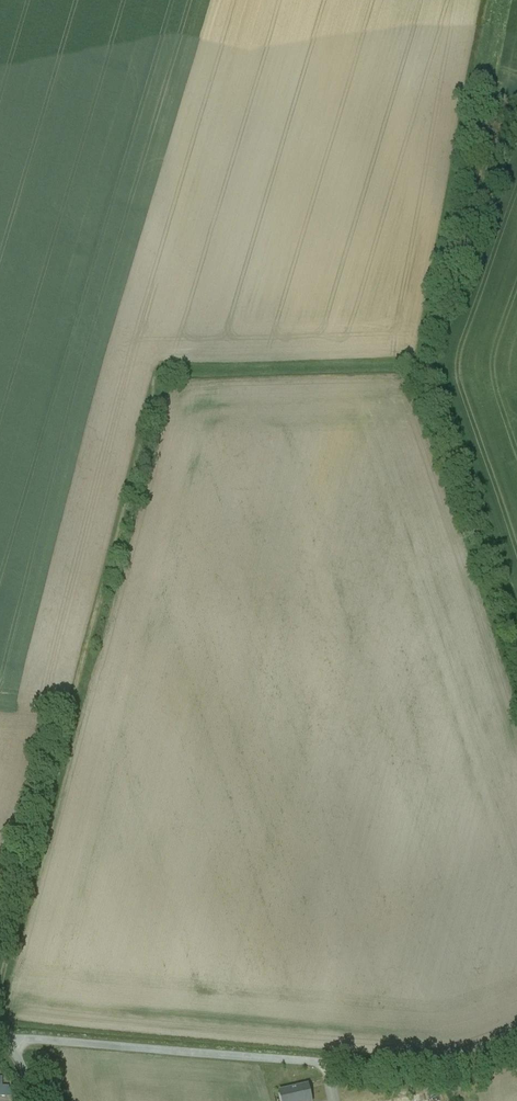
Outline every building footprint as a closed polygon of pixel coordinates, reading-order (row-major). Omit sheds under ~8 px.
[(10,1086),(4,1085),(5,1078),(0,1077),(0,1098),(8,1099),(10,1086)] [(280,1091),(282,1100),(312,1100),(308,1085),(280,1091)]
